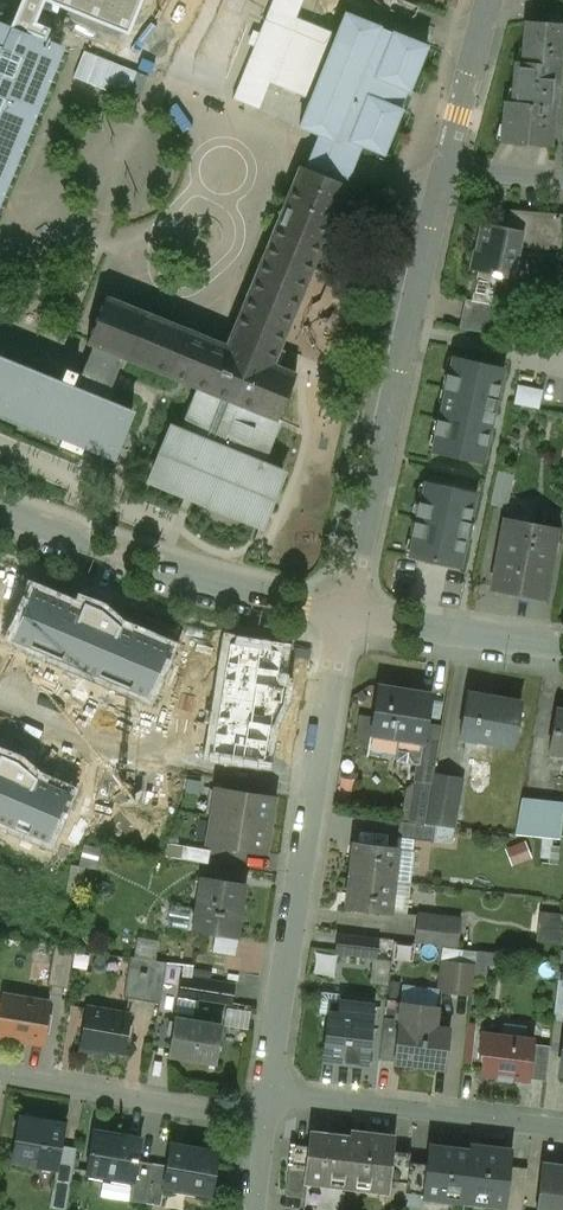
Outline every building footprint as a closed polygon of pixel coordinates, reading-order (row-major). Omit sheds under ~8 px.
[(11,27),(26,33),(28,31),(45,38),(48,29),(34,23),(43,0),(22,0),(11,27)] [(127,33),(140,0),(47,0),(127,33)] [(342,19),(336,34),(296,18),(303,0),(273,0),(233,98),(259,109),(270,83),(311,100),(300,127),(319,135),(306,166),(347,182),(359,153),(362,146),(383,154),(427,46),(345,12),(342,19)] [(404,0),(363,0),(414,20),(420,6),(404,0)] [(60,44),(45,38),(28,31),(26,33),(11,27),(0,23),(0,190),(60,44)] [(561,25),(526,23),(524,64),(558,67),(561,25)] [(524,64),(516,64),(513,103),(552,106),(553,86),(557,86),(558,67),(524,64)] [(513,103),(506,103),(503,144),(549,147),(552,106),(513,103)] [(306,168),(301,166),(227,347),(145,313),(127,359),(202,389),(278,420),(297,375),(272,365),(347,182),(306,166),(306,168)] [(561,216),(511,212),(508,228),(520,230),(517,245),(559,248),(561,216)] [(508,228),(484,223),(478,250),(476,250),(472,270),(474,271),(492,274),(492,276),(495,277),(511,279),(517,245),(520,230),(508,228)] [(492,274),(474,271),(468,300),(490,305),(495,277),(492,276),(492,274)] [(61,436),(58,444),(81,452),(83,445),(114,457),(133,413),(106,402),(125,357),(127,359),(145,313),(106,297),(88,343),(94,345),(75,389),(0,357),(0,411),(61,436)] [(452,358),(432,450),(483,462),(504,370),(452,358)] [(516,400),(540,405),(544,386),(520,381),(516,400)] [(260,464),(278,420),(202,389),(184,433),(172,429),(153,476),(264,521),(283,474),(260,464)] [(497,469),(494,503),(511,505),(513,470),(497,469)] [(425,483),(409,554),(460,566),(477,494),(425,483)] [(556,527),(505,518),(492,589),(543,598),(551,553),(554,541),(556,527)] [(560,542),(554,541),(551,553),(557,554),(560,542)] [(170,646),(117,624),(101,609),(84,602),(81,609),(31,588),(10,638),(148,696),(170,646)] [(229,641),(212,754),(265,761),(270,727),(282,704),(285,686),(278,685),(283,649),(229,641)] [(431,695),(392,688),(378,686),(370,733),(398,738),(422,742),(423,742),(426,723),(431,695)] [(520,703),(467,694),(459,735),(513,745),(520,703)] [(562,754),(562,711),(555,710),(549,751),(562,754)] [(440,726),(426,723),(423,742),(422,742),(418,765),(416,781),(431,784),(433,772),(440,726)] [(422,742),(398,738),(395,761),(418,765),(422,742)] [(36,777),(17,761),(1,755),(0,757),(0,822),(48,842),(70,791),(36,777)] [(444,774),(433,772),(431,784),(428,803),(439,805),(444,774)] [(461,777),(444,774),(439,805),(456,808),(461,777)] [(245,793),(216,788),(211,816),(269,825),(273,797),(245,793)] [(523,799),(516,834),(561,839),(562,816),(562,804),(523,799)] [(439,805),(428,803),(424,824),(436,825),(453,827),(456,808),(439,805)] [(269,825),(211,816),(207,845),(236,849),(264,854),(269,825)] [(424,824),(399,821),(397,837),(434,842),(436,825),(424,824)] [(397,847),(353,842),(350,875),(393,880),(397,847)] [(102,850),(85,845),(80,864),(97,869),(102,850)] [(210,851),(184,846),(182,859),(207,864),(210,851)] [(85,867),(71,865),(66,893),(80,895),(85,867)] [(393,880),(350,875),(346,908),(389,913),(393,880)] [(223,881),(202,877),(199,897),(197,897),(195,912),(196,912),(193,931),(235,937),(238,919),(240,919),(242,904),(241,904),(244,884),(223,881)] [(542,914),(540,940),(562,942),(562,928),(562,916),(542,914)] [(460,920),(418,915),(414,942),(457,947),(460,920)] [(377,938),(338,933),(336,952),(375,957),(377,938)] [(75,948),(55,945),(48,985),(67,988),(75,948)] [(167,962),(131,957),(124,998),(160,1003),(167,962)] [(475,964),(444,960),(441,988),(471,992),(475,964)] [(562,1022),(562,968),(560,967),(554,1021),(562,1022)] [(234,985),(182,977),(179,996),(231,1004),(234,985)] [(427,1010),(427,1006),(430,989),(403,987),(402,1007),(427,1010)] [(340,994),(322,992),(319,1013),(328,1014),(338,1015),(339,1002),(340,994)] [(4,996),(0,1022),(0,1036),(42,1043),(49,1003),(4,996)] [(373,1006),(339,1002),(338,1015),(328,1014),(322,1059),(366,1064),(373,1006)] [(400,1019),(395,1061),(395,1063),(443,1069),(449,1028),(434,1026),(437,1007),(427,1006),(427,1010),(402,1007),(400,1019)] [(129,1015),(87,1008),(81,1050),(102,1053),(103,1049),(123,1052),(129,1015)] [(395,1061),(400,1019),(384,1018),(379,1059),(395,1061)] [(221,1026),(175,1019),(169,1055),(215,1063),(221,1026)] [(528,1078),(532,1043),(533,1038),(525,1037),(526,1026),(504,1024),(503,1034),(481,1032),(478,1058),(481,1059),(479,1075),(496,1077),(495,1081),(512,1083),(512,1079),(528,1080),(528,1078)] [(532,1043),(528,1078),(545,1080),(551,1046),(532,1043)] [(64,1126),(19,1118),(12,1159),(56,1167),(57,1167),(61,1146),(64,1126)] [(141,1139),(93,1131),(86,1172),(133,1180),(134,1180),(137,1161),(141,1139)] [(393,1136),(352,1131),(352,1138),(347,1180),(386,1185),(387,1185),(390,1161),(393,1136)] [(352,1138),(311,1133),(310,1146),(308,1159),(306,1182),(307,1182),(346,1187),(347,1180),(352,1138)] [(310,1146),(290,1143),(288,1156),(290,1156),(308,1159),(310,1146)] [(218,1153),(170,1145),(166,1166),(163,1186),(164,1186),(211,1194),(218,1153)] [(464,1195),(503,1199),(506,1199),(509,1176),(512,1150),(470,1145),(469,1152),(464,1195)] [(77,1148),(61,1146),(57,1167),(56,1167),(52,1190),(69,1193),(77,1148)] [(428,1147),(425,1173),(422,1196),(425,1197),(463,1201),(464,1195),(469,1152),(428,1147)] [(308,1159),(290,1156),(285,1196),(305,1198),(307,1182),(306,1182),(308,1159)] [(152,1164),(137,1161),(134,1180),(133,1180),(132,1186),(148,1189),(152,1164)] [(408,1164),(390,1161),(387,1185),(386,1185),(384,1200),(404,1203),(407,1172),(408,1164)] [(166,1166),(152,1164),(148,1189),(145,1204),(160,1206),(164,1186),(163,1186),(166,1166)] [(536,1209),(562,1209),(562,1167),(542,1164),(536,1209)] [(425,1197),(422,1196),(425,1173),(407,1172),(404,1203),(403,1209),(423,1209),(425,1197)] [(527,1178),(509,1176),(506,1199),(503,1199),(502,1209),(522,1209),(527,1178)]
